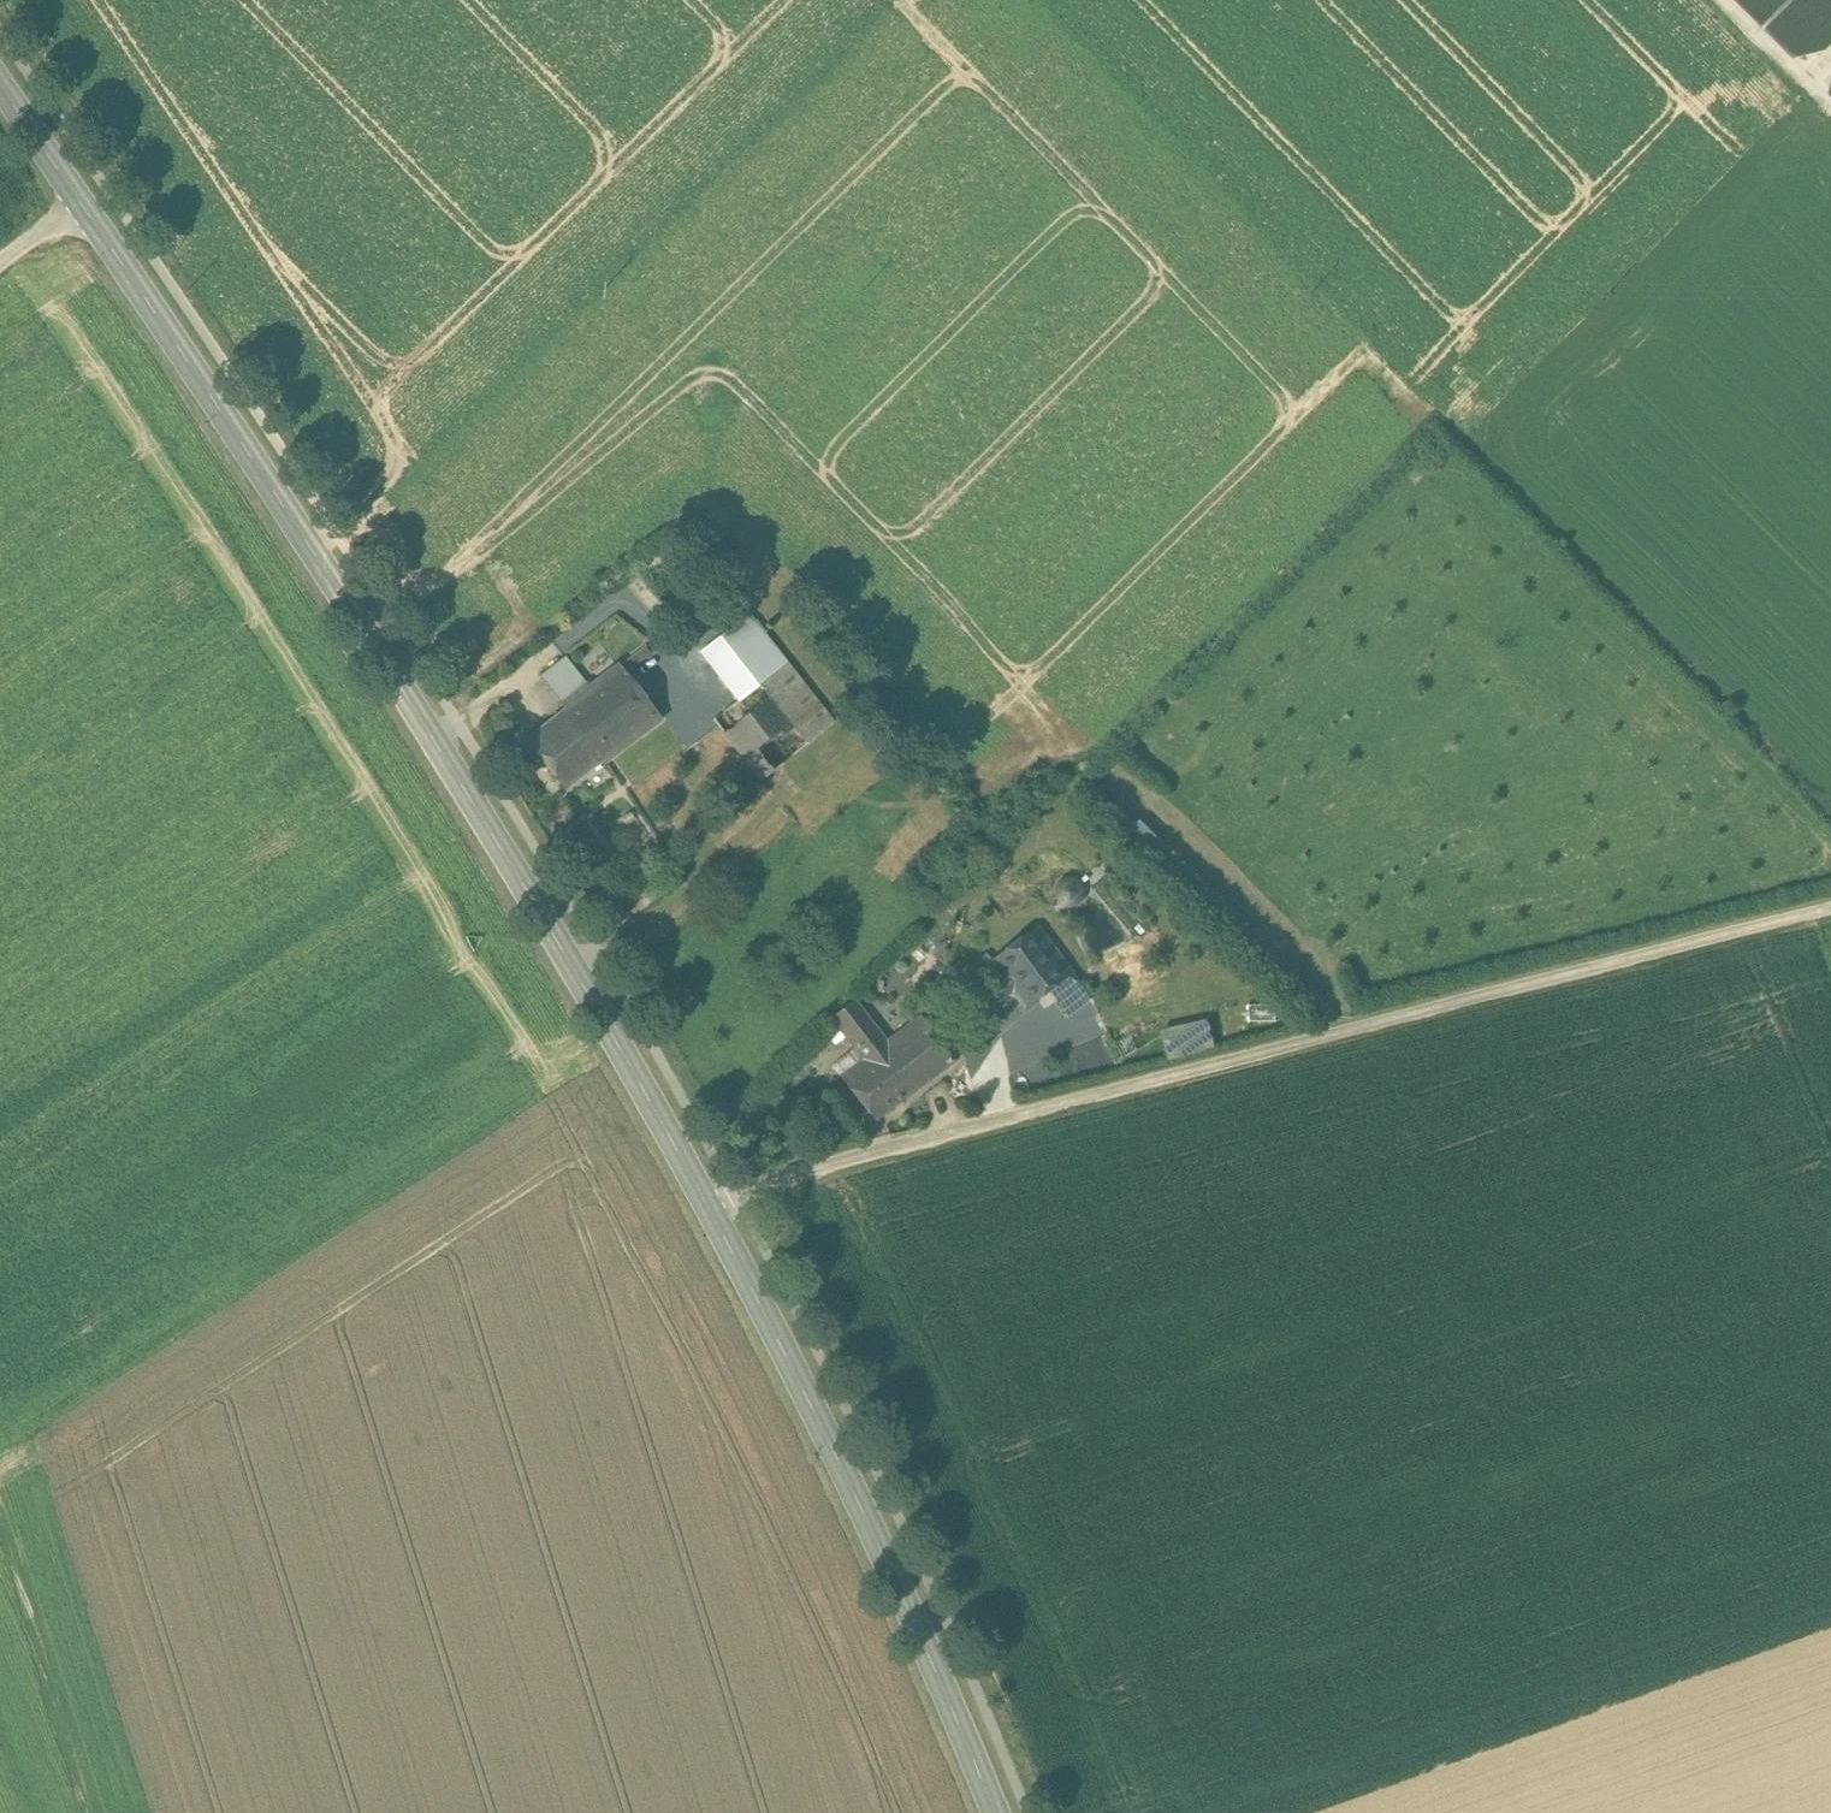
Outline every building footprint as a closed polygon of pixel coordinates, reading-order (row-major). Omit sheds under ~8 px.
[(785,659),(749,614),(703,649),(711,658),(733,641),(762,678),(785,659)] [(762,678),(733,641),(711,658),(740,695),(762,678)] [(645,643),(567,702),(606,753),(660,712),(636,681),(660,663),(645,643)] [(581,678),(563,653),(538,671),(557,696),(581,678)] [(762,678),(811,738),(834,719),(785,659),(762,678)] [(811,738),(762,678),(740,695),(716,714),(765,775),(811,738)] [(606,753),(567,702),(527,732),(566,783),(606,753)] [(1073,973),(1038,925),(989,961),(1013,993),(1025,1009),(1050,990),(1073,973)] [(989,961),(985,955),(945,985),(974,1023),(1013,993),(989,961)] [(1073,973),(1050,990),(1069,1016),(1092,998),(1073,973)] [(905,1007),(869,1036),(848,1010),(830,1025),(851,1051),(828,1069),(863,1111),(939,1049),(905,1007)]
